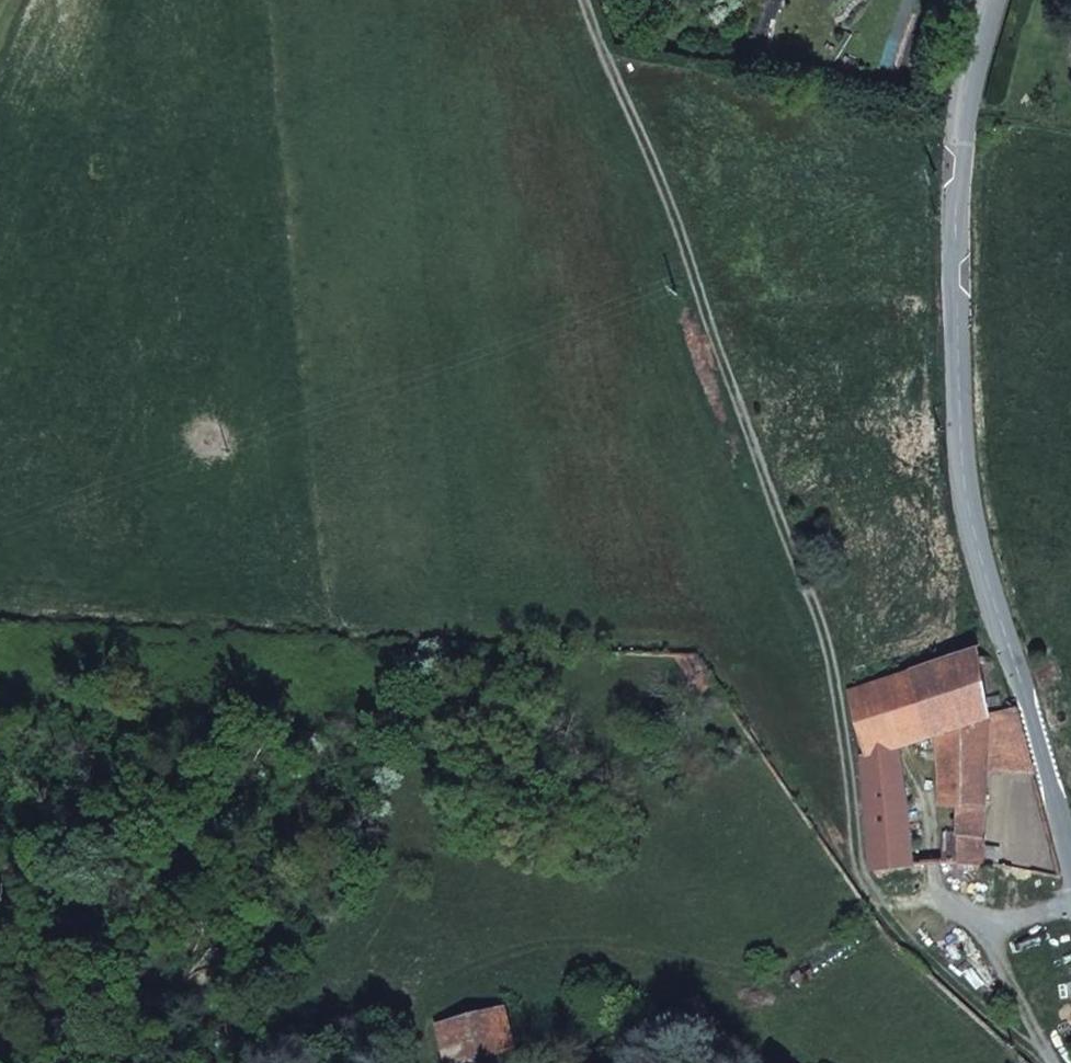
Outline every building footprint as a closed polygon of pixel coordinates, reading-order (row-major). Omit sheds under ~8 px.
[(979,653),(850,691),(868,754),(865,754),(875,871),(915,866),(909,804),(895,747),(939,734),(990,718),(987,700),(979,653)] [(1034,772),(1018,712),(1004,716),(1001,697),(987,700),(990,718),(988,769),(1034,772)] [(988,769),(990,718),(939,734),(942,807),(958,808),(987,809),(988,769)] [(985,865),(986,812),(987,809),(958,808),(958,834),(944,834),(946,863),(985,865)] [(504,1008),(440,1025),(449,1062),(470,1062),(515,1051),(504,1008)]
